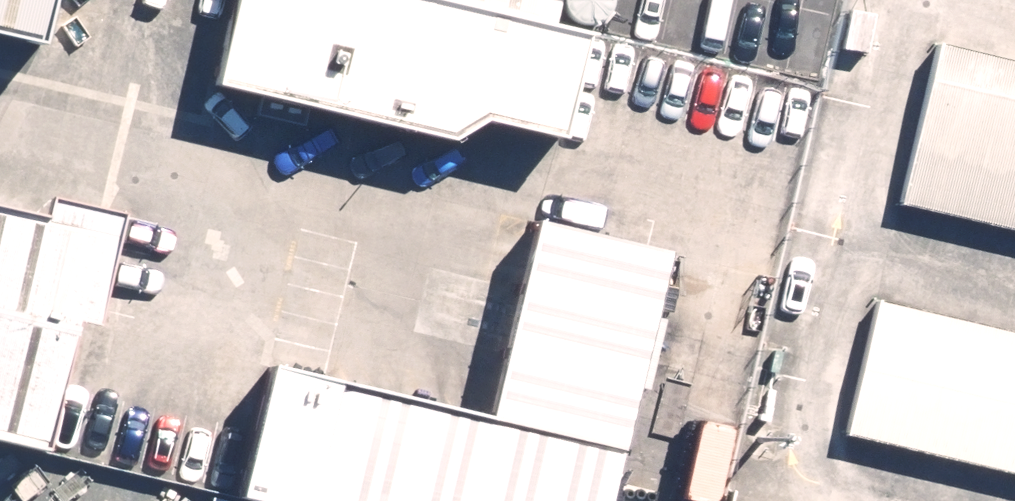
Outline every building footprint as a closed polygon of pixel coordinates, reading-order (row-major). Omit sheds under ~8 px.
[(49,50),(61,0),(0,0),(0,38),(49,50)] [(536,25),(430,0),(241,0),(219,90),(559,171),(591,38),(536,25)] [(536,25),(542,0),(430,0),(536,25)] [(937,48),(900,202),(1014,229),(1014,66),(937,48)] [(0,182),(0,435),(48,447),(78,319),(101,325),(128,212),(0,182)] [(245,492),(281,500),(610,500),(670,251),(539,220),(493,413),(277,361),(245,492)] [(878,300),(846,435),(1014,475),(1014,333),(878,300)]
